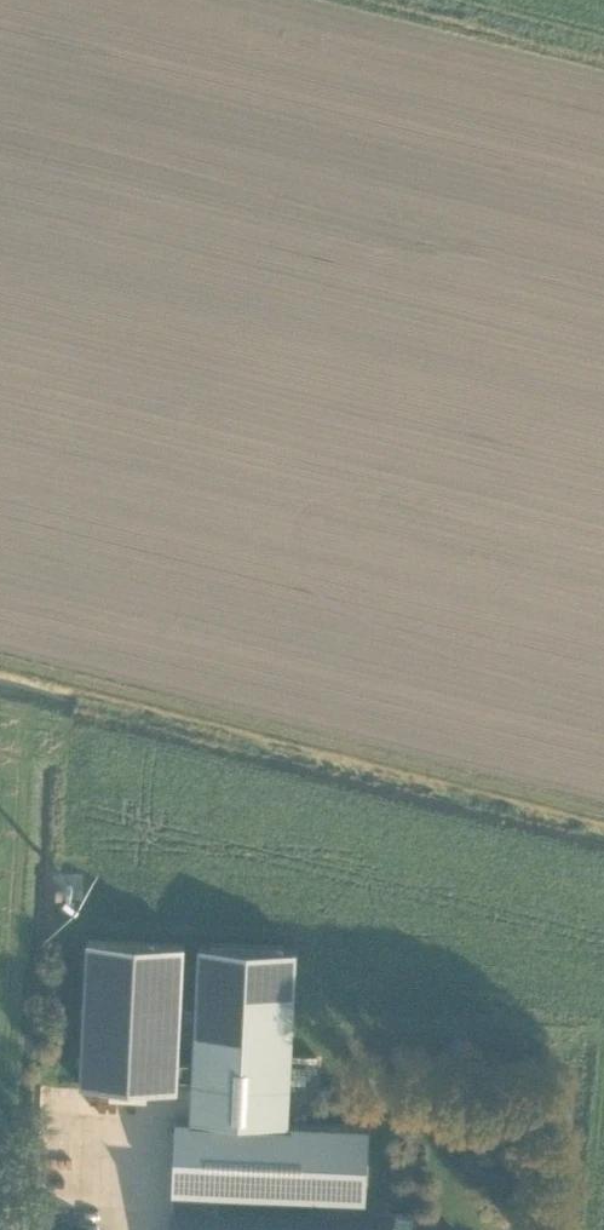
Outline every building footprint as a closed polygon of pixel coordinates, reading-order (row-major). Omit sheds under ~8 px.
[(179,1057),(184,941),(86,937),(80,1081),(177,1086),(178,1074),(193,1075),(191,1114),(290,1119),(298,947),(199,942),(194,1058),(179,1057)] [(393,1210),(394,1203),(184,1195),(184,1190),(367,1197),(370,1126),(179,1119),(174,1229),(417,1229),(417,1210),(393,1210)] [(426,1159),(427,1147),(414,1146),(413,1158),(426,1159)]
